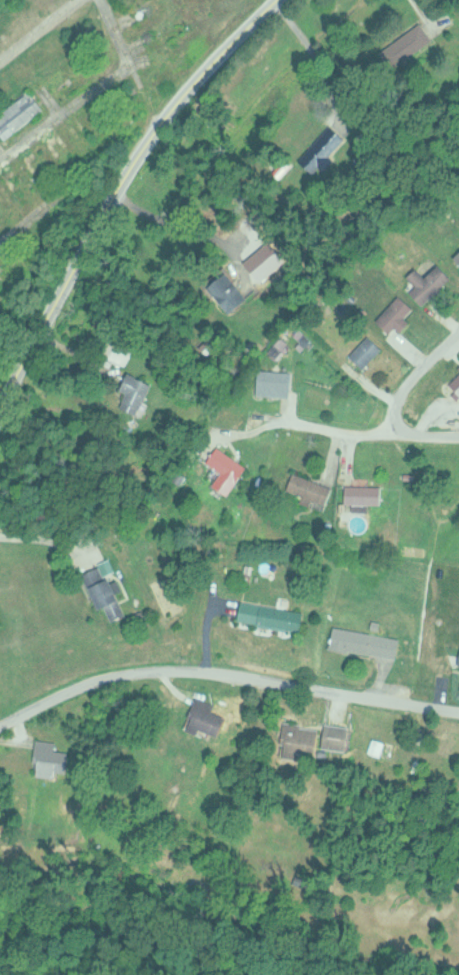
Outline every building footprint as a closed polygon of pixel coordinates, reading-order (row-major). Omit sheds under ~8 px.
[(128,1),(121,6),(127,13),(145,0),(128,0),(128,1)] [(431,42),(423,24),(387,40),(396,58),(431,42)] [(6,139),(45,108),(29,88),(0,111),(0,131),(6,139)] [(299,160),(316,174),(345,137),(327,124),(299,160)] [(422,282),(437,294),(452,276),(437,264),(422,282)] [(249,299),(226,271),(208,286),(231,314),(249,299)] [(17,305),(22,298),(0,280),(0,291),(17,305)] [(387,334),(410,325),(406,314),(411,312),(407,301),(378,312),(387,334)] [(351,355),(364,368),(384,349),(370,335),(351,355)] [(123,364),(131,348),(110,338),(102,354),(123,364)] [(258,395),(291,395),(291,370),(258,370),(258,395)] [(126,393),(120,406),(136,414),(152,383),(128,372),(119,389),(126,393)] [(206,461),(221,470),(213,485),(229,495),(247,465),(215,447),(206,461)] [(327,503),(334,486),(294,472),(288,489),(304,495),(302,501),(313,505),(315,499),(327,503)] [(383,485),(346,485),(346,501),(383,501),(383,485)] [(85,572),(107,623),(127,615),(104,563),(85,572)] [(305,611),(242,600),(238,620),(302,631),(305,611)] [(330,648),(398,658),(401,636),(333,627),(330,648)] [(186,724),(218,738),(227,717),(212,710),(215,704),(198,696),(186,724)] [(323,748),(348,751),(351,726),(326,723),(323,748)] [(319,725),(283,725),(283,753),(319,753),(319,725)] [(56,750),(57,740),(35,740),(34,775),(69,776),(69,751),(56,750)]
